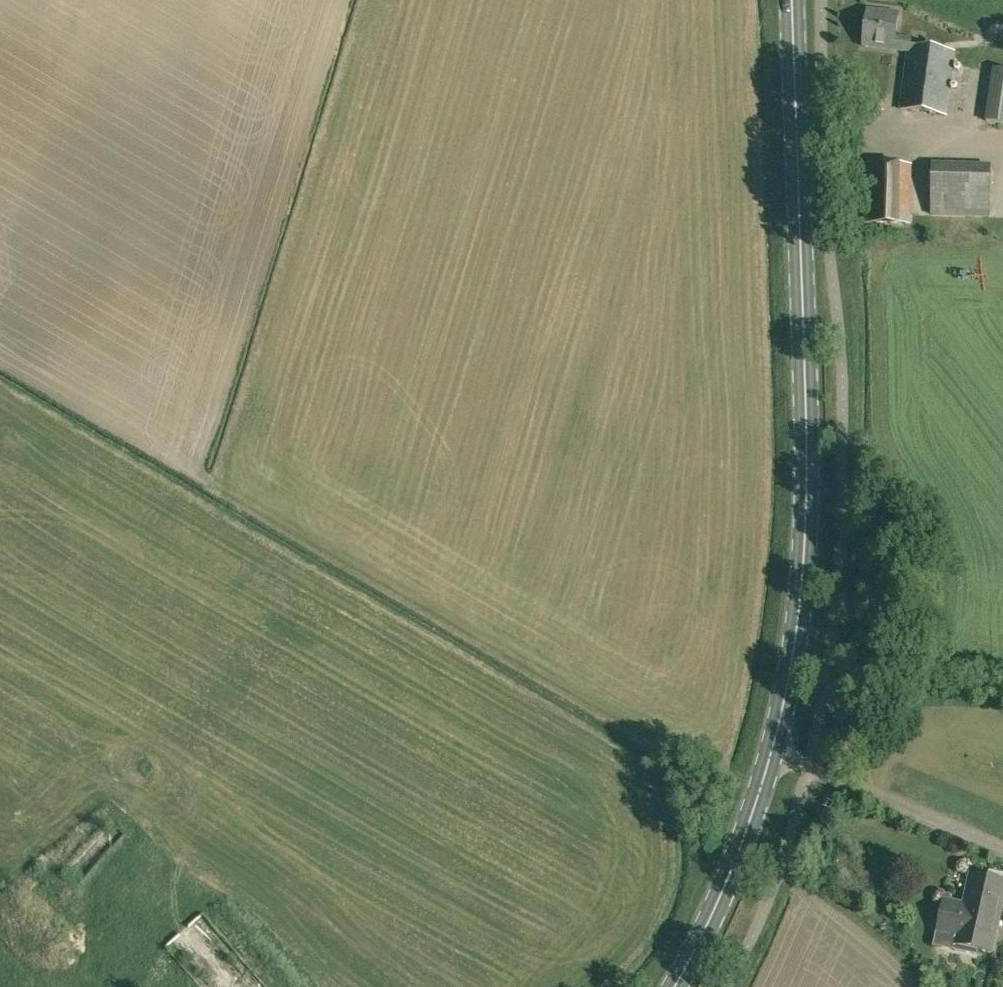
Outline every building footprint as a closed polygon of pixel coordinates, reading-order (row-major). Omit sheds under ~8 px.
[(899,12),(868,8),(864,46),(909,51),(910,44),(912,38),(896,36),(899,12)] [(955,52),(910,44),(901,109),(947,115),(955,52)] [(991,67),(984,121),(1002,123),(1002,69),(991,67)] [(909,222),(911,163),(867,161),(865,221),(909,222)] [(990,216),(991,163),(932,162),(931,214),(990,216)] [(970,873),(962,908),(1000,916),(1002,902),(1002,880),(970,873)] [(1000,916),(962,908),(962,910),(942,906),(937,931),(956,935),(955,944),(992,952),(1000,916)]
